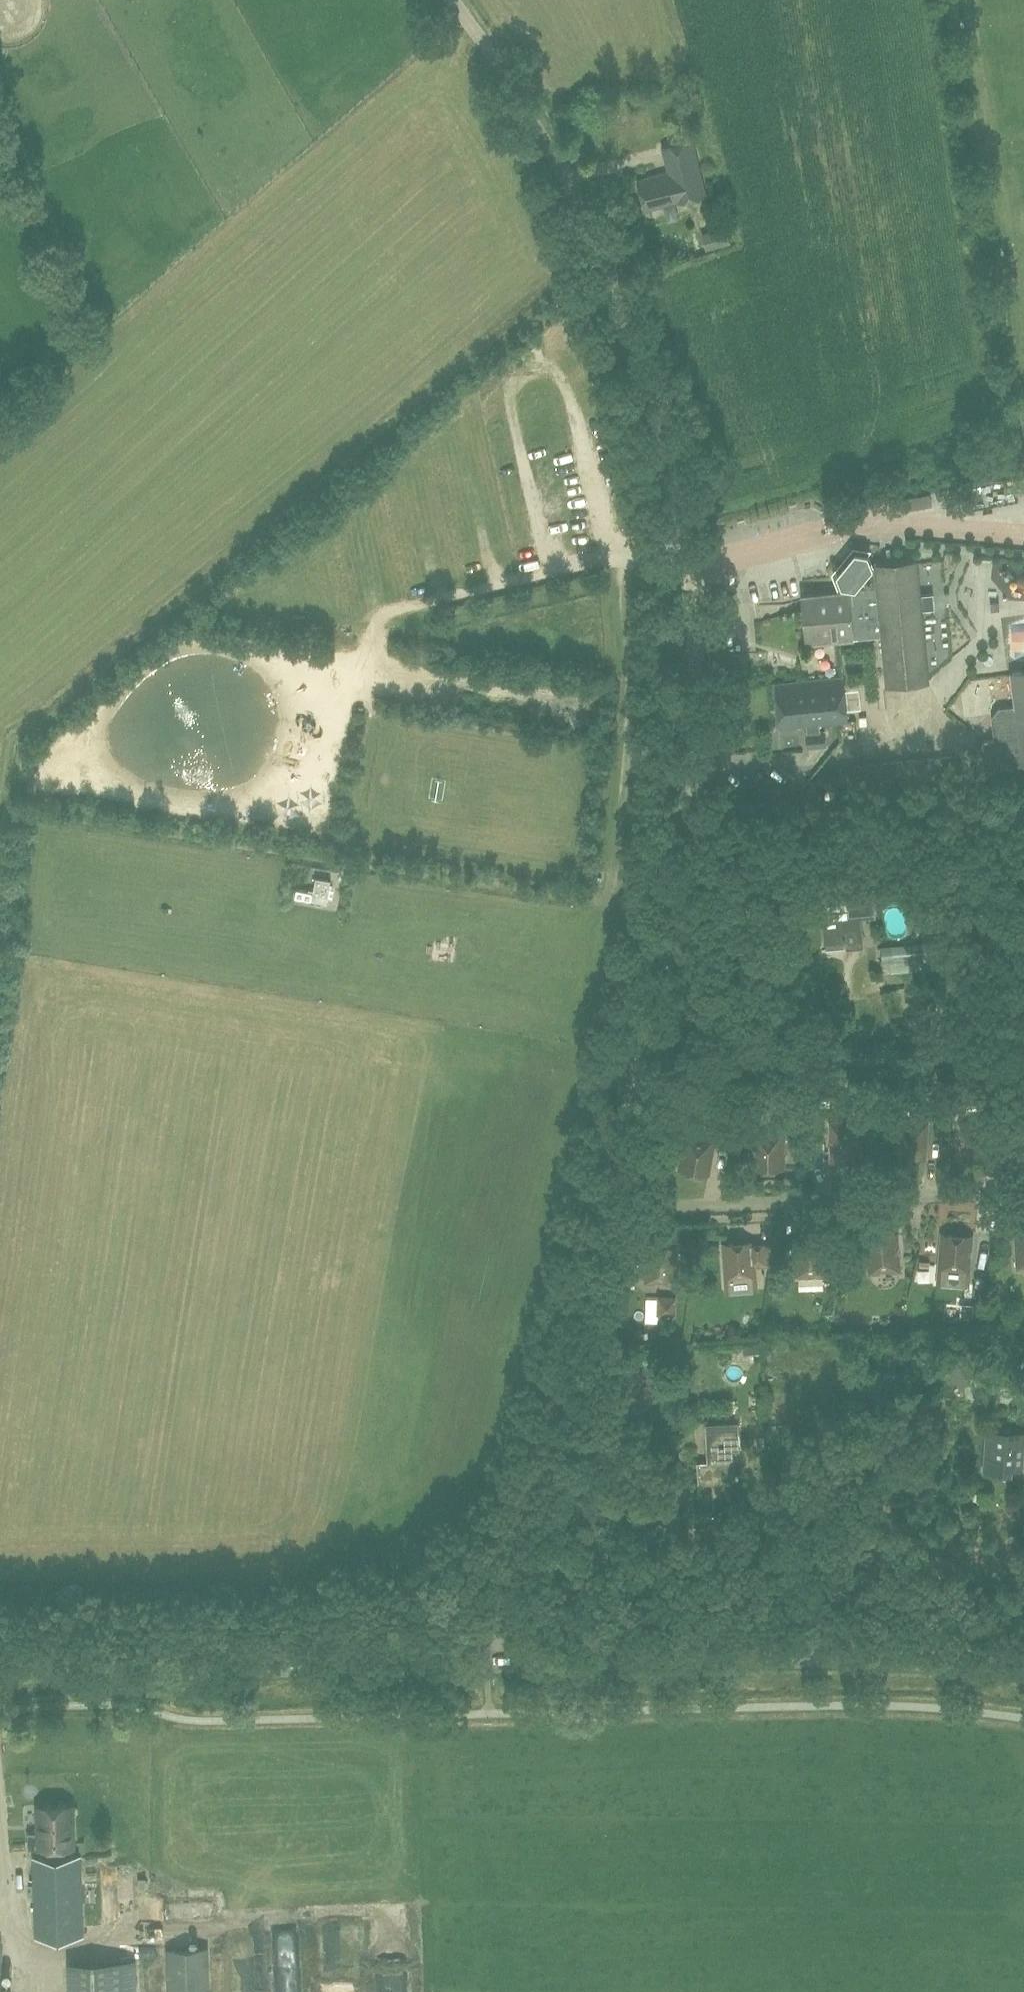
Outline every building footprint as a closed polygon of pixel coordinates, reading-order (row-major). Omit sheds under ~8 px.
[(1014,132),(1015,154),(1023,154),(1023,131),(1014,132)] [(663,146),(669,172),(639,179),(646,209),(674,202),(674,203),(707,194),(692,139),(663,146)] [(725,227),(700,234),(705,253),(730,247),(725,227)] [(918,565),(917,560),(872,565),(868,554),(856,552),(838,573),(842,584),(854,586),(855,590),(802,596),(807,642),(869,636),(883,634),(888,684),(929,680),(928,675),(922,608),(933,606),(933,598),(932,595),(921,596),(918,565)] [(844,677),(776,684),(780,728),(848,721),(844,677)] [(983,702),(992,717),(1004,711),(996,695),(983,702)] [(825,731),(807,733),(808,747),(826,745),(825,731)] [(304,830),(301,840),(319,844),(322,834),(304,830)] [(858,901),(822,904),(825,942),(844,941),(844,942),(863,940),(860,917),(874,916),(872,890),(857,891),(858,901)] [(939,942),(914,945),(916,959),(941,956),(939,942)] [(928,1124),(898,1122),(896,1158),(925,1159),(928,1124)] [(861,1124),(831,1124),(832,1160),(861,1160),(861,1124)] [(784,1132),(754,1132),(754,1168),(783,1168),(784,1132)] [(715,1139),(686,1134),(680,1169),(709,1174),(715,1139)] [(1016,1232),(1018,1268),(1023,1268),(1023,1232),(1016,1232)] [(972,1237),(942,1234),(940,1270),(969,1273),(972,1237)] [(897,1235),(867,1237),(870,1273),(900,1271),(897,1235)] [(796,1240),(797,1276),(826,1275),(825,1239),(796,1240)] [(763,1244),(753,1244),(753,1242),(723,1244),(726,1280),(756,1278),(755,1268),(769,1267),(767,1245),(763,1245),(763,1244)] [(677,1248),(648,1246),(646,1282),(675,1284),(677,1248)] [(671,1305),(675,1319),(689,1316),(685,1301),(671,1305)] [(736,1483),(734,1451),(741,1451),(740,1434),(712,1435),(712,1440),(708,1441),(708,1462),(698,1463),(699,1485),(736,1483)] [(1023,1440),(987,1438),(985,1469),(1022,1471),(1023,1440)] [(74,1804),(38,1806),(39,1832),(30,1833),(30,1849),(48,1849),(48,1855),(34,1856),(37,1937),(84,1936),(81,1855),(63,1855),(64,1848),(75,1847),(74,1804)] [(210,1948),(166,1949),(167,1991),(211,1991),(210,1948)] [(136,1961),(73,1962),(73,1991),(136,1991),(136,1961)]
